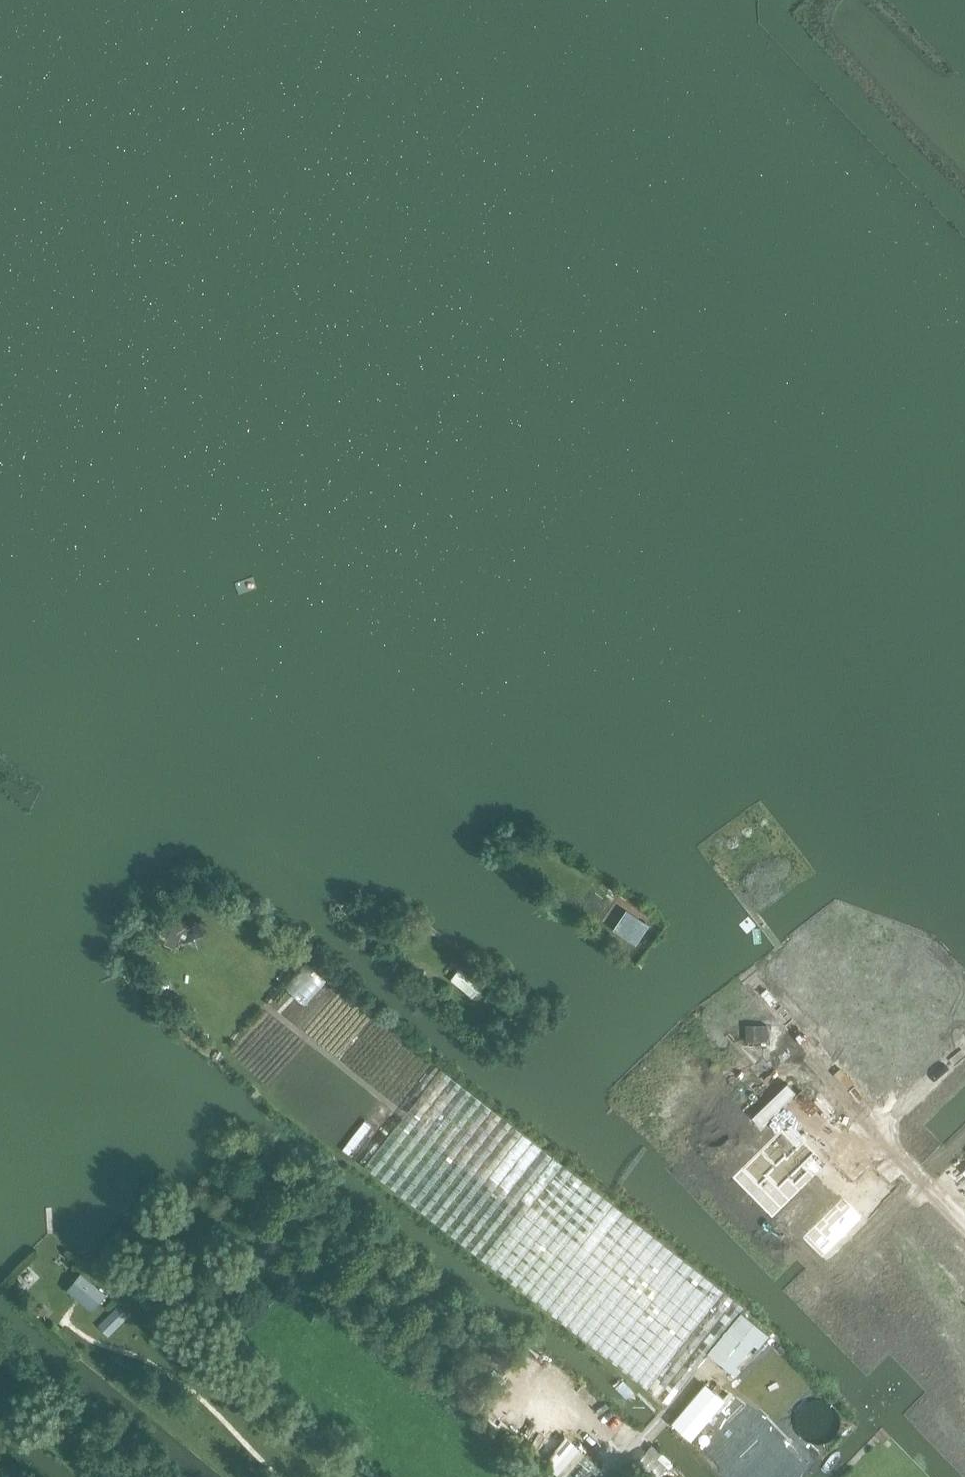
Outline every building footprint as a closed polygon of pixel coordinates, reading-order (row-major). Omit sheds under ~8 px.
[(646,923),(627,910),(616,927),(635,940),(646,923)] [(177,938),(184,942),(193,924),(178,916),(174,923),(162,917),(152,936),(173,947),(177,938)] [(781,1133),(735,1176),(768,1210),(813,1163),(781,1133)] [(894,1265),(884,1255),(858,1279),(870,1291),(881,1281),(902,1302),(900,1304),(906,1310),(908,1309),(915,1315),(904,1326),(915,1337),(938,1315),(927,1305),(930,1301),(926,1297),(936,1288),(933,1285),(932,1286),(919,1273),(921,1271),(912,1263),(911,1264),(903,1257),(894,1265)] [(94,1308),(108,1291),(82,1268),(67,1285),(94,1308)] [(98,1326),(109,1336),(128,1316),(126,1314),(117,1306),(117,1305),(98,1326)] [(723,1399),(705,1384),(672,1422),(690,1438),(723,1399)] [(547,1451),(581,1414),(563,1397),(529,1435),(547,1451)] [(828,1403),(822,1401),(815,1400),(808,1402),(802,1407),(798,1412),(796,1419),(797,1426),(799,1432),(804,1438),(810,1441),(817,1442),(824,1441),(830,1438),(835,1433),(838,1427),(839,1420),(837,1413),(833,1407),(828,1403)] [(697,1447),(724,1476),(802,1476),(814,1467),(795,1447),(787,1454),(778,1445),(768,1454),(753,1438),(755,1437),(734,1414),(697,1447)] [(566,1476),(596,1476),(604,1460),(580,1448),(566,1476)]
